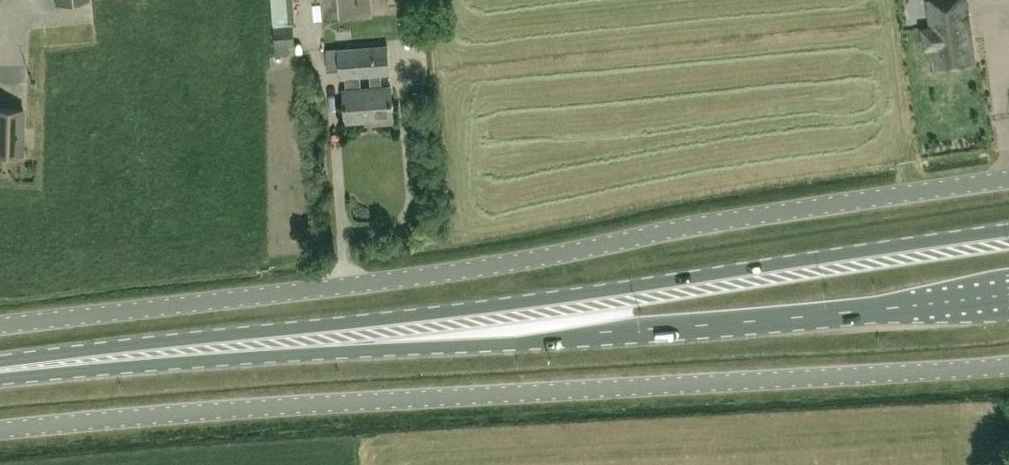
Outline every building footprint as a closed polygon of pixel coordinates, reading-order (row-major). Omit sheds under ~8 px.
[(294,0),(272,0),(275,47),(296,45),(294,22),(296,22),(294,0)] [(974,59),(971,37),(969,38),(967,24),(969,24),(966,0),(928,0),(932,27),(923,28),(925,46),(934,45),(937,65),(974,59)] [(388,45),(365,47),(367,76),(371,76),(371,84),(368,85),(370,118),(375,117),(376,121),(396,120),(393,83),(383,84),(382,75),(390,74),(388,45)] [(367,76),(365,47),(326,50),(328,71),(340,70),(341,78),(346,77),(346,86),(343,86),(345,119),(370,118),(368,85),(362,85),(361,76),(367,76)] [(11,82),(10,66),(0,66),(0,83),(11,82)] [(21,153),(23,109),(0,108),(0,153),(21,153)]
